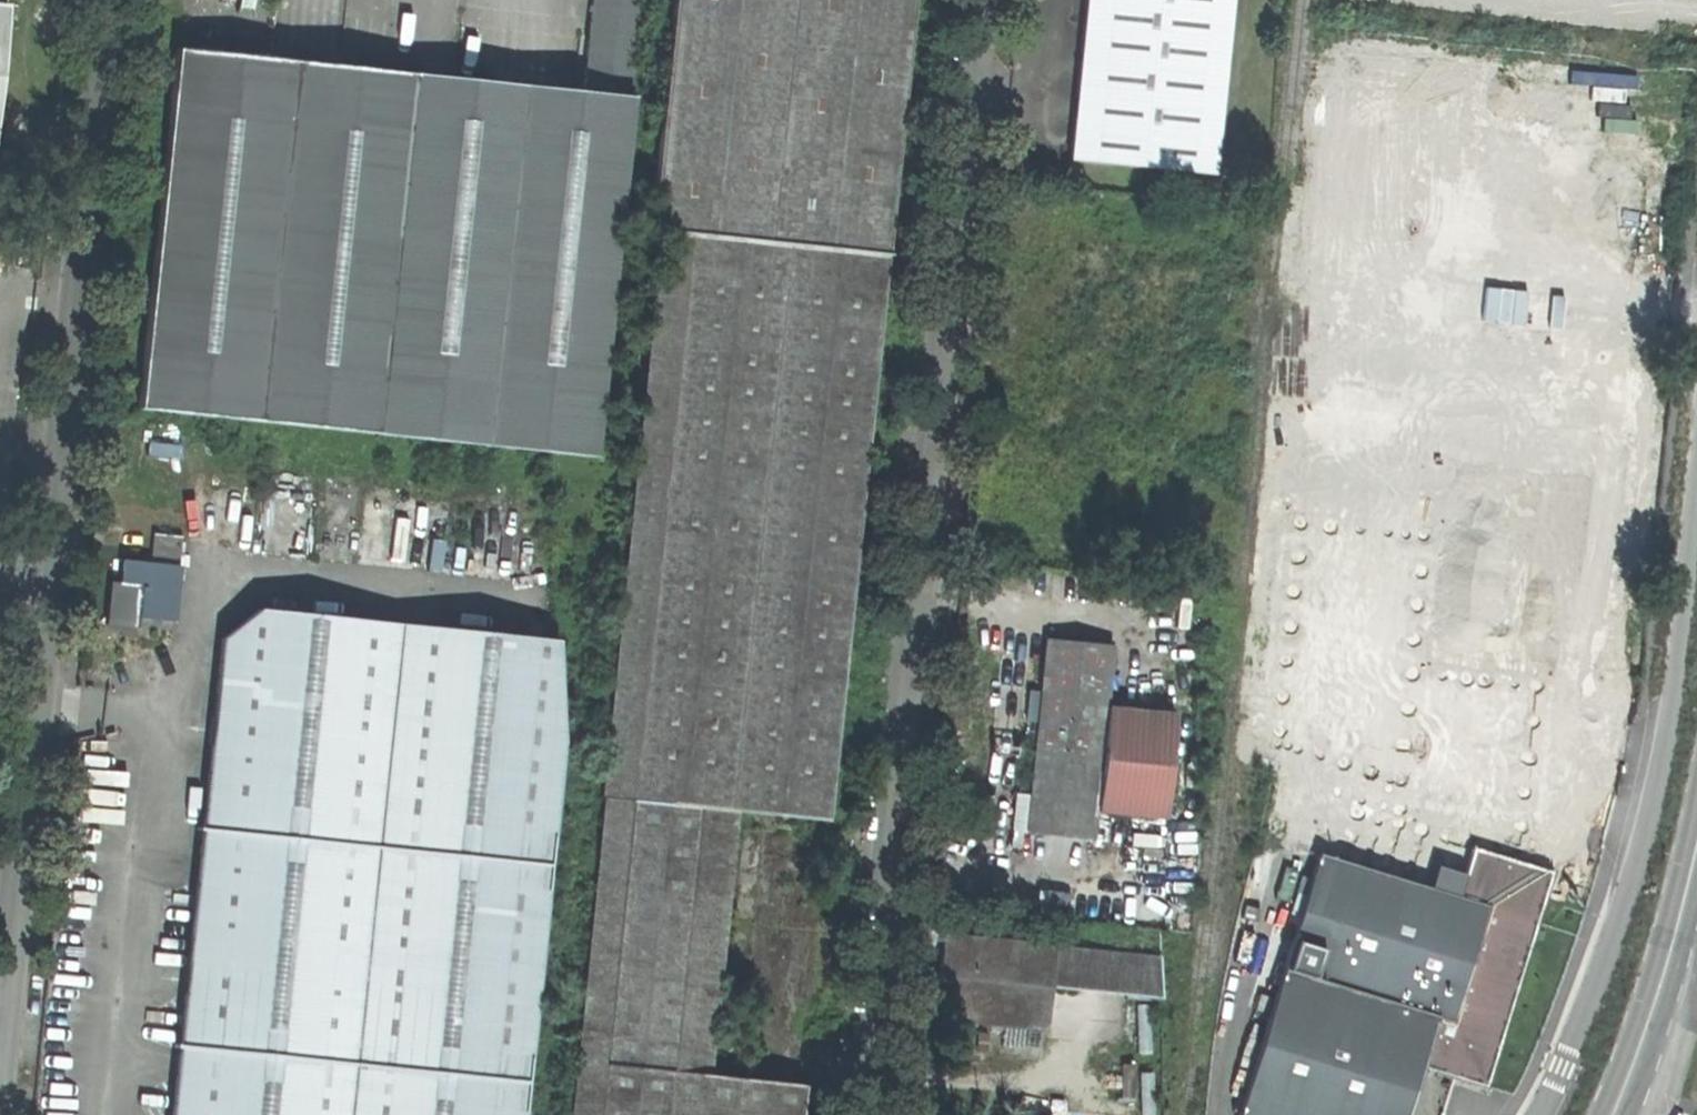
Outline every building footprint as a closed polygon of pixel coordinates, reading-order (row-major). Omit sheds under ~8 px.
[(583,47),(579,87),(176,43),(136,403),(586,450),(636,0),(589,0),(583,47)] [(651,236),(667,237),(574,1114),(794,1114),(797,1082),(690,1073),(716,805),(823,814),(838,676),(910,0),(674,0),(651,236)] [(1083,17),(1069,154),(1213,169),(1231,0),(1085,0),(1083,17)] [(151,556),(117,553),(114,580),(105,579),(102,619),(128,622),(130,611),(169,616),(178,534),(154,532),(151,556)] [(219,640),(202,794),(167,1114),(515,1114),(556,738),(551,641),(255,609),(219,640)] [(1108,643),(1042,637),(1036,692),(1022,831),(1089,842),(1092,816),(1102,704),(1108,643)] [(1170,711),(1102,704),(1092,816),(1162,822),(1170,711)] [(1375,859),(1425,874),(1438,831),(1388,815),(1375,859)] [(1236,1114),(1397,1114),(1413,1060),(1478,1081),(1494,1030),(1545,866),(1466,841),(1451,891),(1311,848),(1230,1113),(1236,1114)] [(1155,954),(939,931),(934,973),(930,1014),(1039,1026),(1044,983),(1150,995),(1155,954)]
